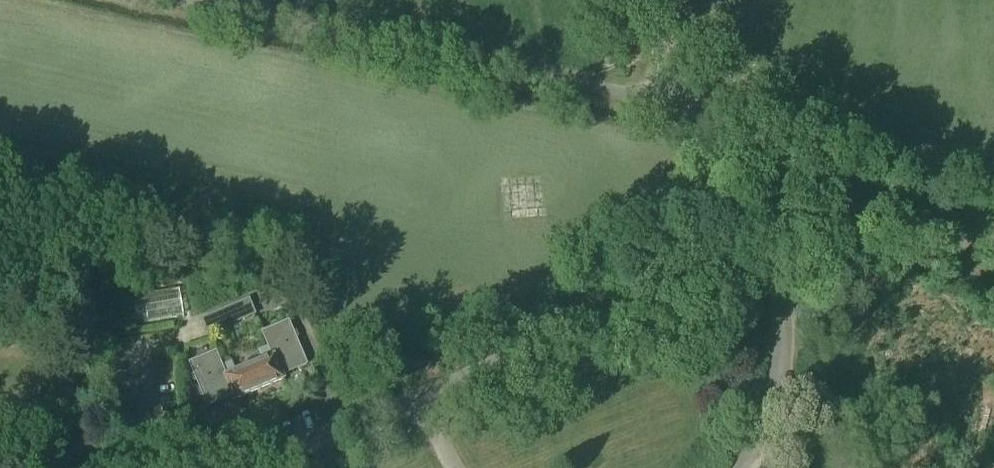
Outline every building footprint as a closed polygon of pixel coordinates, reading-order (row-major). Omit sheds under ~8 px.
[(128,317),(176,306),(172,292),(125,303),(128,317)] [(203,320),(208,333),(253,314),(248,302),(203,320)] [(280,376),(282,376),(306,365),(288,323),(263,334),(268,347),(280,376)] [(231,363),(221,367),(233,396),(232,397),(234,402),(284,381),(282,376),(280,376),(268,347),(258,352),(263,362),(235,373),(231,363)] [(233,396),(221,367),(215,354),(190,364),(208,407),(232,397),(233,396)]
